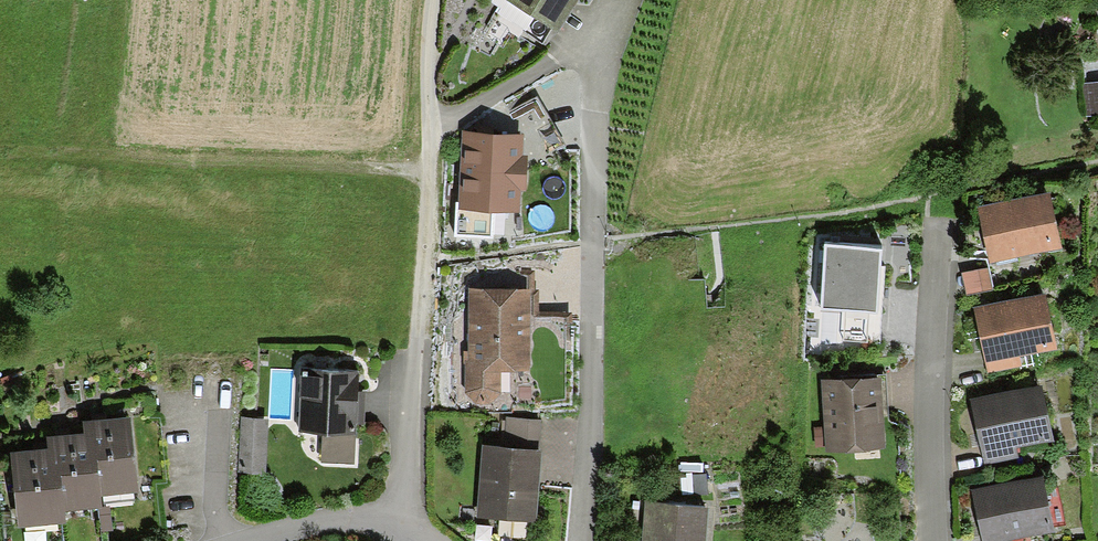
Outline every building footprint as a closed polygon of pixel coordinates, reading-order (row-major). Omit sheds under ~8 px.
[(486,35),(505,46),(513,32),(544,50),(555,31),(557,32),(576,0),(506,0),(486,35)] [(1082,84),(1086,116),(1097,114),(1097,82),(1082,84)] [(463,139),(460,201),(456,202),(454,235),(509,239),(508,249),(580,237),(579,150),(565,151),(537,96),(463,139)] [(1049,192),(976,207),(988,263),(1060,248),(1049,192)] [(877,247),(823,243),(819,305),(873,309),(877,247)] [(988,268),(960,273),(965,294),(992,289),(988,268)] [(537,276),(449,273),(450,396),(460,410),(512,411),(512,407),(576,408),(579,313),(541,312),(541,293),(536,293),(537,276)] [(1043,292),(972,308),(987,375),(1021,367),(1018,355),(1055,347),(1043,292)] [(358,372),(302,370),(299,432),(322,433),(356,434),(358,372)] [(885,379),(824,381),(827,451),(887,449),(885,379)] [(1040,384),(968,399),(982,465),(1019,457),(1018,449),(1052,441),(1040,384)] [(269,418),(241,417),(238,473),(266,474),(269,418)] [(98,466),(101,496),(140,493),(132,418),(84,423),(86,433),(89,466),(98,466)] [(503,447),(538,450),(540,421),(506,418),(503,447)] [(89,466),(86,433),(48,438),(49,449),(53,482),(62,481),(64,512),(102,507),(101,496),(98,466),(89,466)] [(356,434),(322,433),(321,461),(355,462),(356,434)] [(503,447),(483,446),(477,517),(536,522),(543,451),(538,450),(503,447)] [(53,482),(49,449),(11,453),(18,529),(65,524),(64,512),(62,481),(53,482)] [(973,492),(983,540),(1006,540),(1011,540),(1054,532),(1043,478),(973,492)] [(645,502),(642,540),(705,540),(708,507),(645,502)]
